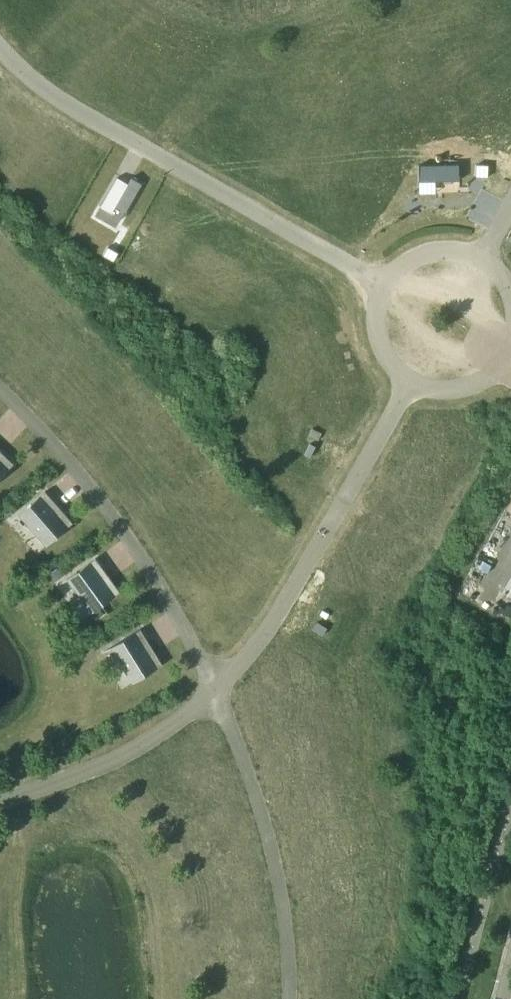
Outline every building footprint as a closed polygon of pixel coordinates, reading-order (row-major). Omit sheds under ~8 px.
[(459,180),(459,164),(418,165),(419,181),(459,180)] [(488,177),(488,165),(476,165),(476,176),(488,177)] [(134,190),(111,176),(99,195),(122,210),(134,190)] [(103,255),(113,261),(118,253),(108,247),(103,255)] [(14,464),(0,450),(0,478),(14,464)] [(46,546),(73,522),(45,491),(12,519),(13,520),(22,513),(48,542),(45,545),(46,546)] [(1,511),(6,518),(11,514),(5,508),(1,511)] [(91,613),(120,592),(95,558),(60,583),(61,584),(70,578),(94,610),(91,612),(91,613)] [(63,576),(57,568),(49,575),(54,582),(63,576)] [(132,683),(163,664),(140,629),(103,652),(104,653),(114,647),(135,680),(132,682),(132,683)] [(97,649),(102,646),(98,639),(93,642),(97,649)]
